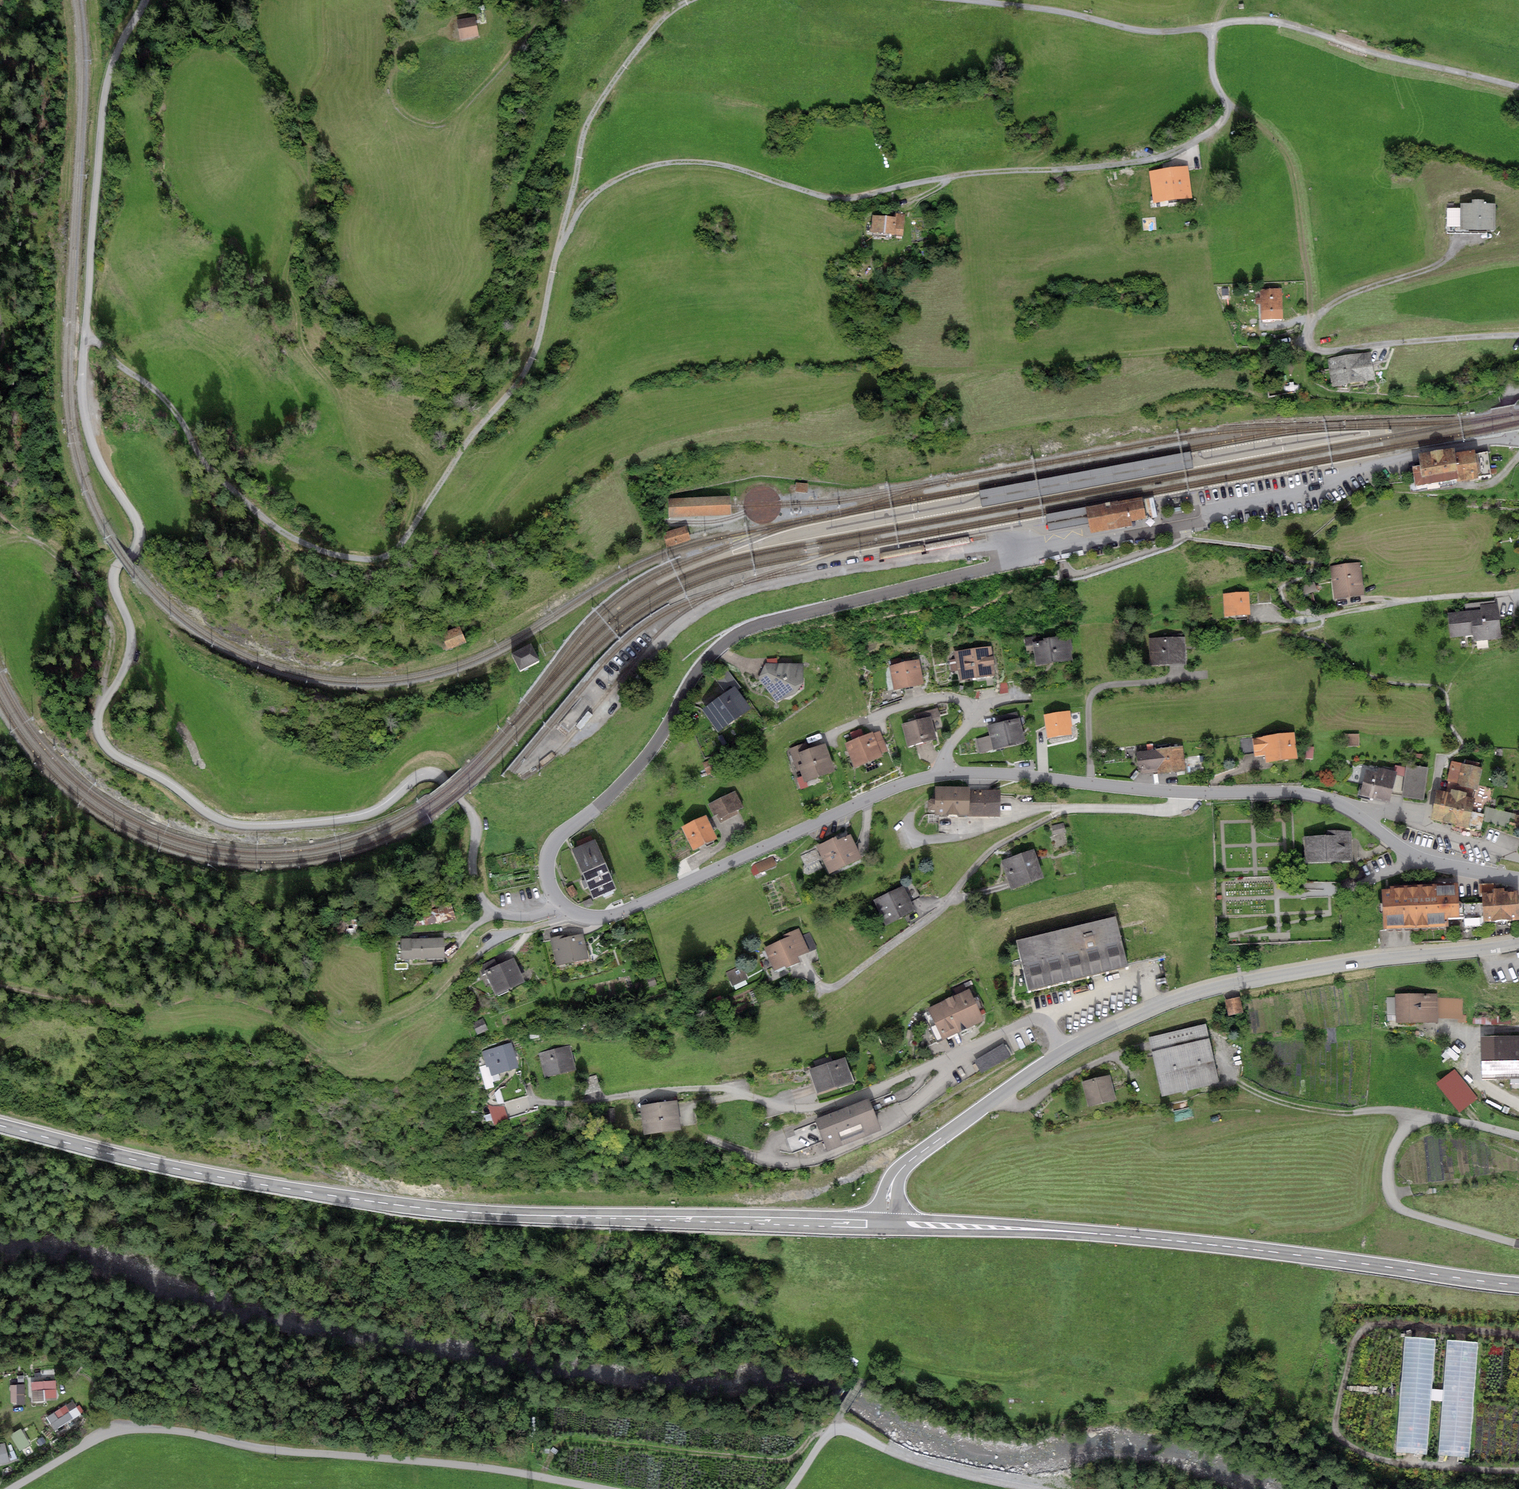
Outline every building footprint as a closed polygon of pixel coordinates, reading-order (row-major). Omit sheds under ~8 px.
[(475,18),(457,21),(460,41),(478,37),(475,18)] [(1187,167),(1161,170),(1165,202),(1190,199),(1187,167)] [(1462,206),(1462,231),(1494,232),(1494,206),(1462,206)] [(893,217),(873,215),(872,231),(892,232),(892,236),(904,237),(905,214),(893,213),(893,217)] [(1283,290),(1260,290),(1260,321),(1283,321),(1283,290)] [(1350,325),(1333,329),(1336,340),(1353,335),(1350,325)] [(1369,354),(1327,359),(1331,387),(1372,382),(1369,354)] [(1191,453),(980,492),(982,507),(1194,468),(1191,453)] [(1409,464),(1412,491),(1478,482),(1474,455),(1409,464)] [(808,485),(795,484),(794,492),(807,494),(808,485)] [(667,500),(668,519),(730,516),(729,506),(729,497),(667,500)] [(1091,516),(1094,536),(1136,528),(1135,523),(1149,520),(1145,502),(1145,500),(1090,511),(1091,516)] [(1050,523),(1052,534),(1088,527),(1091,526),(1088,510),(1049,518),(1050,521),(1050,523)] [(1360,565),(1331,568),(1334,600),(1363,597),(1360,565)] [(1250,594),(1224,595),(1224,620),(1250,619),(1250,594)] [(1482,607),(1482,611),(1471,611),(1473,638),(1474,644),(1500,641),(1497,605),(1482,607)] [(1473,638),(1471,611),(1448,613),(1450,640),(1473,638)] [(458,629),(442,636),(448,651),(464,644),(458,629)] [(1181,639),(1149,639),(1149,668),(1181,668),(1181,639)] [(1068,640),(1033,644),(1036,668),(1071,663),(1068,640)] [(511,657),(520,673),(538,664),(530,648),(511,657)] [(991,649),(954,655),(959,683),(995,677),(991,649)] [(917,662),(889,669),(894,693),(923,686),(917,662)] [(802,666),(764,665),(758,681),(776,704),(797,692),(802,683),(802,666)] [(734,690),(703,713),(719,735),(750,712),(734,690)] [(1070,712),(1046,716),(1049,736),(1070,733),(1069,723),(1071,723),(1070,712)] [(931,719),(902,726),(907,749),(936,741),(931,719)] [(985,729),(988,738),(974,742),(978,757),(992,753),(1024,745),(1018,720),(985,729)] [(872,734),(845,745),(855,770),(882,758),(872,734)] [(1295,737),(1260,740),(1260,742),(1252,743),(1254,760),(1262,759),(1262,765),(1298,762),(1295,737)] [(1359,737),(1344,737),(1344,747),(1359,747),(1359,737)] [(799,767),(806,784),(833,773),(822,745),(802,753),(794,756),(799,767)] [(799,746),(788,750),(796,768),(799,767),(794,756),(802,753),(799,746)] [(1182,748),(1157,750),(1157,752),(1159,772),(1159,774),(1184,772),(1182,748)] [(1157,752),(1136,754),(1138,774),(1159,772),(1157,752)] [(1428,768),(1407,765),(1403,799),(1424,802),(1428,768)] [(1481,771),(1450,765),(1446,785),(1477,792),(1481,771)] [(1397,776),(1379,771),(1378,775),(1367,773),(1360,797),(1390,805),(1396,782),(1397,779),(1397,776)] [(934,790),(934,819),(967,819),(967,811),(967,790),(934,790)] [(967,811),(967,819),(999,819),(999,793),(975,793),(975,811),(967,811)] [(1469,800),(1470,796),(1456,793),(1455,796),(1441,793),(1434,822),(1485,834),(1487,825),(1518,832),(1518,817),(1488,810),(1486,817),(1476,815),(1479,803),(1469,800)] [(735,794),(710,805),(718,823),(743,812),(735,794)] [(706,820),(683,831),(693,853),(716,842),(706,820)] [(1336,838),(1303,838),(1304,863),(1354,862),(1354,833),(1336,834),(1336,838)] [(847,836),(816,851),(829,877),(860,862),(847,836)] [(593,842),(572,851),(592,898),(613,890),(593,842)] [(1033,852),(1001,863),(1011,890),(1042,880),(1033,852)] [(759,876),(776,868),(772,859),(755,868),(759,876)] [(1382,891),(1384,931),(1463,927),(1461,896),(1460,886),(1382,891)] [(903,889),(876,903),(888,926),(915,912),(903,889)] [(1485,922),(1518,920),(1518,903),(1518,891),(1483,893),(1485,922)] [(1115,920),(1016,944),(1027,992),(1127,969),(1115,920)] [(764,949),(775,975),(800,964),(798,959),(809,954),(799,930),(786,936),(788,939),(764,949)] [(566,936),(553,939),(559,963),(586,956),(581,936),(567,939),(566,936)] [(443,939),(400,940),(400,960),(444,959),(443,939)] [(510,963),(483,976),(493,998),(520,985),(510,963)] [(968,991),(928,1010),(943,1041),(983,1023),(968,991)] [(1436,996),(1396,997),(1397,1024),(1437,1023),(1436,996)] [(1239,999),(1227,1002),(1230,1015),(1242,1012),(1239,999)] [(1440,1022),(1462,1022),(1462,1000),(1440,1000),(1440,1022)] [(476,1038),(488,1034),(483,1022),(472,1026),(476,1038)] [(1153,1054),(1209,1042),(1205,1026),(1149,1038),(1153,1054)] [(1495,1039),(1496,1079),(1518,1079),(1518,1039),(1495,1039)] [(1153,1054),(1162,1098),(1218,1086),(1209,1042),(1153,1054)] [(508,1046),(483,1054),(491,1079),(516,1071),(508,1046)] [(1003,1046),(974,1063),(980,1073),(1009,1057),(1003,1046)] [(569,1048),(539,1054),(544,1079),(574,1072),(569,1048)] [(843,1059),(808,1072),(817,1095),(852,1082),(843,1059)] [(1460,1118),(1479,1101),(1455,1072),(1435,1089),(1460,1118)] [(1108,1077),(1081,1084),(1087,1107),(1114,1100),(1108,1077)] [(676,1102),(643,1106),(646,1131),(679,1127),(676,1102)] [(865,1103),(812,1124),(824,1155),(878,1134),(865,1103)] [(493,1132),(508,1131),(506,1110),(492,1111),(493,1132)] [(1403,1342),(1396,1457),(1427,1459),(1430,1404),(1442,1404),(1438,1460),(1470,1462),(1477,1346),(1446,1344),(1443,1395),(1432,1395),(1435,1344),(1403,1342)] [(34,1400),(55,1401),(56,1385),(34,1385),(34,1400)] [(10,1437),(19,1454),(30,1449),(21,1432),(10,1437)] [(0,1452),(0,1467),(8,1465),(4,1451),(0,1452)]
